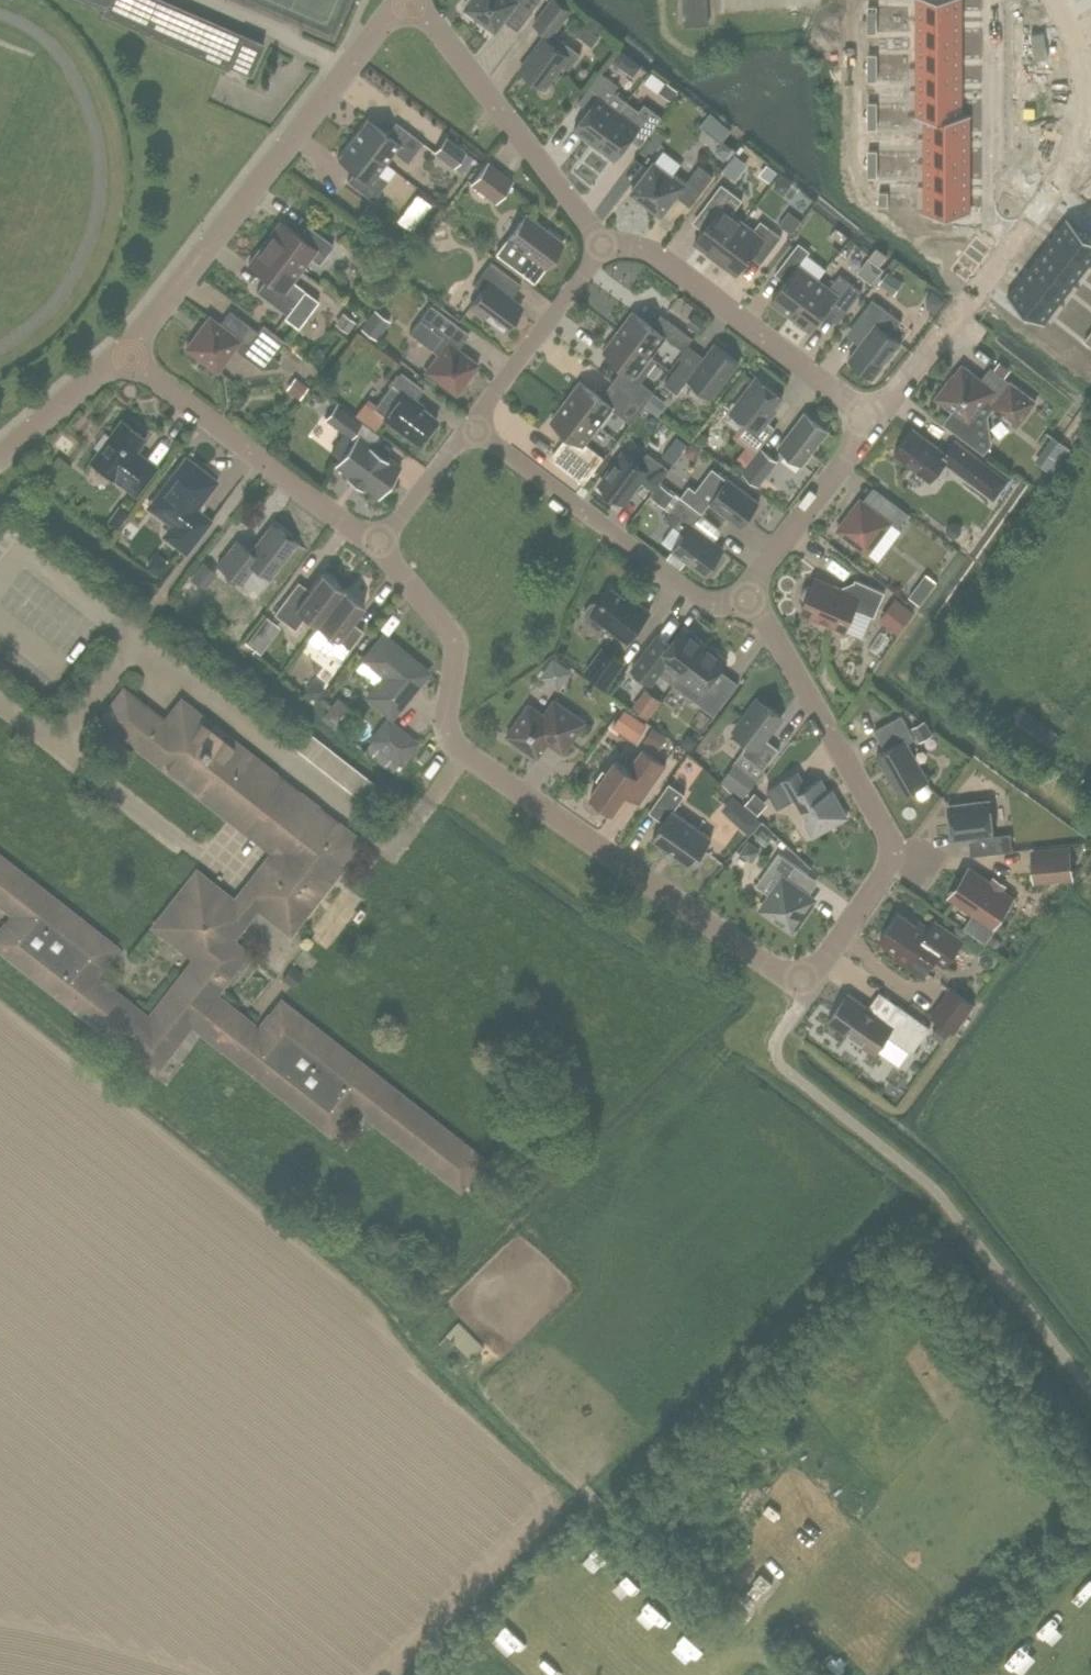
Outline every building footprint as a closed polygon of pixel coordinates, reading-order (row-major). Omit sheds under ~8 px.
[(224,66),(229,68),(230,65),(250,73),(264,41),(169,0),(88,0),(104,7),(101,13),(200,56),(224,66)] [(539,0),(470,0),(465,6),(496,29),(504,18),(518,28),(539,0)] [(552,34),(572,8),(562,0),(549,0),(533,20),(552,34)] [(708,8),(707,0),(684,1),(684,9),(708,8)] [(917,17),(961,17),(961,0),(918,0),(917,17)] [(877,18),(877,5),(868,5),(868,18),(877,18)] [(708,15),(708,8),(684,9),(685,16),(708,15)] [(580,28),(592,37),(603,22),(592,13),(580,28)] [(708,23),(708,15),(685,16),(685,24),(708,23)] [(917,17),(917,42),(961,42),(961,17),(917,17)] [(877,32),(877,18),(868,18),(868,32),(877,32)] [(556,43),(545,35),(521,67),(545,86),(564,60),(570,65),(580,52),(561,37),(556,43)] [(917,42),(917,67),(960,67),(961,42),(917,42)] [(613,59),(634,75),(635,72),(642,64),(624,50),(621,48),(613,59)] [(877,66),(877,53),(868,53),(868,66),(877,66)] [(877,80),(877,66),(868,66),(868,80),(877,80)] [(917,67),(917,92),(960,92),(960,67),(917,67)] [(594,143),(620,108),(607,99),(619,83),(601,70),(579,100),(589,107),(574,127),(594,143)] [(671,100),(679,90),(668,81),(660,92),(671,100)] [(917,92),(917,117),(926,117),(960,118),(960,92),(917,92)] [(626,100),(620,108),(594,143),(615,158),(637,129),(647,136),(662,115),(645,102),(639,109),(626,100)] [(877,114),(877,101),(868,101),(868,114),(877,114)] [(710,110),(700,123),(711,132),(721,119),(710,110)] [(877,128),(877,114),(868,114),(868,128),(877,128)] [(367,117),(352,137),(386,162),(394,151),(408,161),(423,141),(396,121),(389,130),(385,131),(367,117)] [(926,117),(926,142),(969,143),(969,118),(960,118),(926,117)] [(474,157),(446,135),(434,150),(462,172),(474,157)] [(373,199),(381,188),(389,178),(379,171),(386,162),(352,137),(337,156),(355,169),(347,180),(373,199)] [(725,157),(733,147),(724,139),(715,149),(725,157)] [(926,142),(926,168),(969,168),(969,143),(926,142)] [(877,162),(877,149),(868,149),(868,162),(877,162)] [(631,191),(661,214),(677,194),(690,204),(713,174),(699,164),(687,180),(674,171),(672,174),(654,161),(631,191)] [(496,201),(512,181),(487,162),(471,182),(496,201)] [(877,176),(877,162),(868,162),(868,176),(877,176)] [(768,164),(762,172),(763,175),(771,181),(778,172),(768,164)] [(926,168),(925,193),(969,193),(969,168),(926,168)] [(784,195),(792,184),(782,177),(774,187),(784,195)] [(716,256),(743,220),(731,212),(742,198),(721,182),(698,214),(708,222),(694,240),(716,256)] [(888,204),(888,191),(879,191),(879,204),(888,204)] [(417,193),(409,203),(424,214),(432,204),(417,193)] [(925,193),(925,218),(969,218),(969,193),(925,193)] [(496,252),(533,280),(563,241),(526,213),(496,252)] [(280,220),(264,241),(300,268),(310,255),(319,263),(333,244),(307,223),(299,234),(280,220)] [(781,235),(771,227),(762,220),(754,229),(743,220),(716,256),(737,272),(751,254),(761,261),(781,235)] [(1050,240),(1084,267),(1090,258),(1090,240),(1066,221),(1050,240)] [(1050,240),(1035,260),(1069,287),(1084,267),(1050,240)] [(300,268),(264,241),(248,262),(267,276),(257,290),(287,313),(284,316),(298,326),(318,299),(292,279),(300,268)] [(791,313),(818,278),(799,263),(809,249),(799,241),(775,272),(786,280),(771,298),(791,313)] [(521,283),(495,264),(490,260),(473,283),(482,289),(471,304),(504,328),(521,305),(510,297),(521,283)] [(1035,260),(1020,280),(1054,306),(1069,287),(1035,260)] [(879,282),(895,293),(903,281),(888,270),(879,282)] [(829,286),(818,278),(791,313),(810,328),(827,305),(841,316),(862,289),(839,272),(829,286)] [(1020,280),(1004,300),(1038,326),(1054,306),(1020,280)] [(936,313),(946,300),(933,290),(927,297),(928,307),(936,313)] [(873,298),(853,323),(867,334),(861,341),(848,357),(873,376),(901,341),(890,332),(900,319),(873,298)] [(455,393),(478,362),(458,347),(468,333),(430,305),(410,331),(438,352),(425,370),(455,393)] [(361,326),(377,337),(390,319),(374,308),(361,326)] [(262,323),(257,330),(230,310),(219,323),(209,315),(186,346),(217,369),(234,346),(261,367),(277,365),(280,361),(273,355),(284,340),(262,323)] [(634,310),(619,329),(651,353),(665,334),(684,349),(693,337),(667,317),(659,329),(634,310)] [(334,322),(347,331),(354,320),(342,311),(334,322)] [(697,332),(706,320),(695,312),(687,324),(697,332)] [(658,358),(651,353),(619,329),(604,349),(630,369),(619,385),(644,404),(653,392),(640,382),(658,358)] [(739,361),(714,342),(696,367),(684,358),(665,381),(677,391),(688,378),(713,396),(739,361)] [(1010,368),(1000,359),(994,367),(1005,375),(1010,368)] [(1011,380),(1002,394),(962,364),(947,383),(946,382),(934,397),(950,409),(942,419),(984,452),(992,442),(988,413),(992,407),(1017,426),(1037,400),(1011,380)] [(765,417),(783,394),(749,368),(749,369),(759,377),(733,411),(748,422),(740,433),(758,448),(775,425),(765,417)] [(423,387),(400,370),(377,402),(373,407),(386,416),(419,441),(437,417),(414,400),(423,387)] [(309,385),(295,375),(286,387),(300,397),(309,385)] [(644,404),(619,385),(607,400),(581,380),(566,400),(598,424),(612,405),(632,420),(644,404)] [(659,415),(668,403),(653,392),(644,404),(659,415)] [(376,428),(386,416),(373,407),(377,402),(369,396),(356,413),(376,428)] [(598,424),(566,400),(551,419),(570,433),(552,458),(584,482),(603,456),(596,450),(607,435),(596,426),(598,424)] [(325,417),(350,437),(362,421),(337,402),(325,417)] [(828,429),(805,411),(779,445),(802,463),(828,429)] [(146,436),(121,418),(109,434),(104,431),(94,444),(99,447),(90,459),(136,493),(154,469),(133,453),(146,436)] [(946,451),(913,427),(894,452),(930,479),(945,459),(969,478),(983,460),(955,438),(946,451)] [(337,462),(379,494),(400,467),(357,435),(337,462)] [(673,463),(687,444),(677,436),(663,455),(673,463)] [(1057,437),(1042,459),(1062,473),(1077,451),(1057,437)] [(695,459),(702,449),(692,442),(685,452),(695,459)] [(759,485),(777,460),(761,448),(742,472),(759,485)] [(670,468),(647,451),(639,462),(624,452),(600,483),(623,500),(640,479),(654,489),(670,468)] [(217,479),(186,455),(148,505),(178,528),(169,539),(186,552),(211,518),(196,507),(217,479)] [(983,460),(969,478),(994,496),(1008,478),(983,460)] [(689,484),(681,495),(702,511),(710,500),(741,524),(759,500),(728,477),(727,477),(712,466),(695,488),(689,484)] [(651,495),(666,507),(676,494),(661,483),(651,495)] [(909,512),(883,493),(873,507),(860,497),(837,528),(868,551),(891,520),(898,526),(909,512)] [(702,511),(681,495),(664,517),(685,533),(674,547),(674,548),(687,558),(705,571),(723,548),(692,525),(702,511)] [(107,519),(118,527),(128,511),(118,504),(107,519)] [(297,541),(272,521),(250,549),(236,539),(218,563),(241,581),(254,565),(270,576),(297,541)] [(966,535),(965,529),(960,525),(954,526),(951,531),(952,537),(957,541),(963,540),(966,535)] [(674,548),(667,556),(681,566),(687,558),(674,548)] [(159,575),(168,562),(156,552),(146,565),(159,575)] [(204,588),(218,571),(203,560),(190,577),(204,588)] [(306,614),(316,622),(343,587),(322,571),(309,588),(298,580),(274,612),(295,628),(306,614)] [(885,590),(855,578),(850,591),(834,584),(833,587),(814,578),(811,586),(809,585),(804,587),(801,595),(802,599),(805,600),(802,608),(820,616),(819,618),(845,629),(855,607),(874,615),(885,590)] [(918,584),(909,596),(920,604),(929,593),(918,584)] [(637,600),(635,603),(612,586),(598,604),(595,602),(591,603),(584,612),(584,616),(597,626),(602,625),(604,622),(627,639),(650,610),(637,600)] [(343,587),(316,622),(329,632),(319,646),(339,661),(363,629),(352,620),(365,603),(343,587)] [(879,617),(898,631),(913,610),(895,596),(879,617)] [(659,672),(674,683),(705,641),(684,624),(667,647),(654,637),(631,667),(651,682),(659,672)] [(256,627),(246,640),(258,650),(268,637),(256,627)] [(428,671),(383,634),(364,658),(384,675),(368,695),(392,715),(428,671)] [(674,683),(714,713),(738,682),(719,668),(727,657),(705,641),(674,683)] [(584,669),(607,686),(625,661),(602,645),(584,669)] [(545,674),(565,689),(580,669),(560,654),(545,674)] [(129,678),(87,733),(180,805),(179,807),(202,824),(198,829),(247,867),(257,854),(327,908),(370,853),(323,816),(325,815),(255,761),(257,759),(231,739),(224,748),(154,694),(153,696),(129,678)] [(317,700),(325,689),(314,680),(305,691),(317,700)] [(654,716),(668,698),(652,685),(638,703),(654,716)] [(322,715),(339,729),(355,710),(338,696),(322,715)] [(741,751),(763,768),(779,747),(765,736),(782,715),(759,697),(735,729),(749,740),(741,751)] [(585,720),(554,698),(544,713),(529,702),(507,734),(538,756),(548,741),(563,751),(585,720)] [(648,722),(625,706),(613,724),(635,740),(648,722)] [(1022,707),(1009,725),(1046,752),(1059,734),(1022,707)] [(915,737),(901,713),(874,729),(886,748),(876,754),(899,794),(913,786),(919,797),(924,797),(930,794),(933,788),(907,741),(915,737)] [(372,738),(400,760),(416,741),(388,718),(372,738)] [(912,725),(920,740),(933,732),(925,718),(912,725)] [(668,736),(654,726),(644,739),(659,749),(668,736)] [(691,750),(698,739),(688,732),(681,743),(691,750)] [(666,763),(643,747),(629,768),(615,758),(591,793),(614,809),(627,791),(640,800),(666,763)] [(693,784),(705,768),(693,759),(681,775),(693,784)] [(759,775),(737,759),(722,779),(743,796),(759,775)] [(806,786),(797,771),(766,789),(777,808),(796,797),(808,819),(805,821),(813,835),(847,815),(837,798),(833,800),(821,778),(806,786)] [(685,793),(669,781),(649,810),(664,820),(652,836),(692,864),(712,836),(674,809),(685,793)] [(745,803),(757,813),(767,802),(755,791),(745,803)] [(749,833),(761,820),(734,795),(722,808),(749,833)] [(993,833),(989,799),(948,803),(953,838),(979,835),(981,853),(1013,849),(1011,831),(993,833)] [(23,851),(0,833),(0,882),(23,851)] [(748,838),(740,850),(752,859),(761,846),(748,838)] [(1030,847),(1030,848),(1033,882),(1074,877),(1070,843),(1045,846),(1030,847)] [(809,872),(778,851),(767,866),(782,877),(761,907),(793,928),(814,897),(799,887),(809,872)] [(1011,896),(1002,890),(967,866),(949,893),(975,911),(965,926),(984,939),(995,923),(993,922),(1011,896)] [(392,914),(384,924),(418,950),(438,924),(399,894),(387,910),(392,914)] [(63,908),(17,968),(86,1022),(85,1024),(181,1098),(184,1094),(206,1112),(255,1048),(230,1029),(226,1035),(205,1019),(207,1015),(112,942),(110,944),(63,908)] [(899,910),(879,938),(897,951),(894,955),(923,975),(934,957),(945,965),(963,938),(935,918),(927,930),(899,910)] [(371,931),(358,947),(397,977),(418,950),(384,924),(376,935),(371,931)] [(438,924),(418,950),(452,976),(459,966),(464,970),(477,954),(438,924)] [(418,950),(397,977),(436,1007),(449,991),(443,987),(452,976),(418,950)] [(293,987),(304,973),(292,965),(282,978),(293,987)] [(931,1013),(955,1030),(974,1002),(950,985),(931,1013)] [(886,1018),(848,992),(828,1020),(874,1052),(887,1033),(912,1050),(930,1025),(898,1003),(886,1018)] [(951,1029),(940,1021),(931,1033),(942,1041),(951,1029)] [(382,1066),(369,1082),(408,1112),(429,1085),(395,1059),(387,1069),(382,1066)] [(429,1085),(408,1112),(447,1142),(460,1125),(455,1121),(463,1111),(429,1085)] [(444,1341),(470,1364),(489,1343),(464,1320),(444,1341)] [(754,1583),(762,1590),(765,1590),(772,1581),(761,1571),(754,1579),(754,1583)] [(756,1600),(756,1598),(752,1597),(748,1590),(744,1591),(738,1597),(745,1603),(750,1607),(756,1600)]
